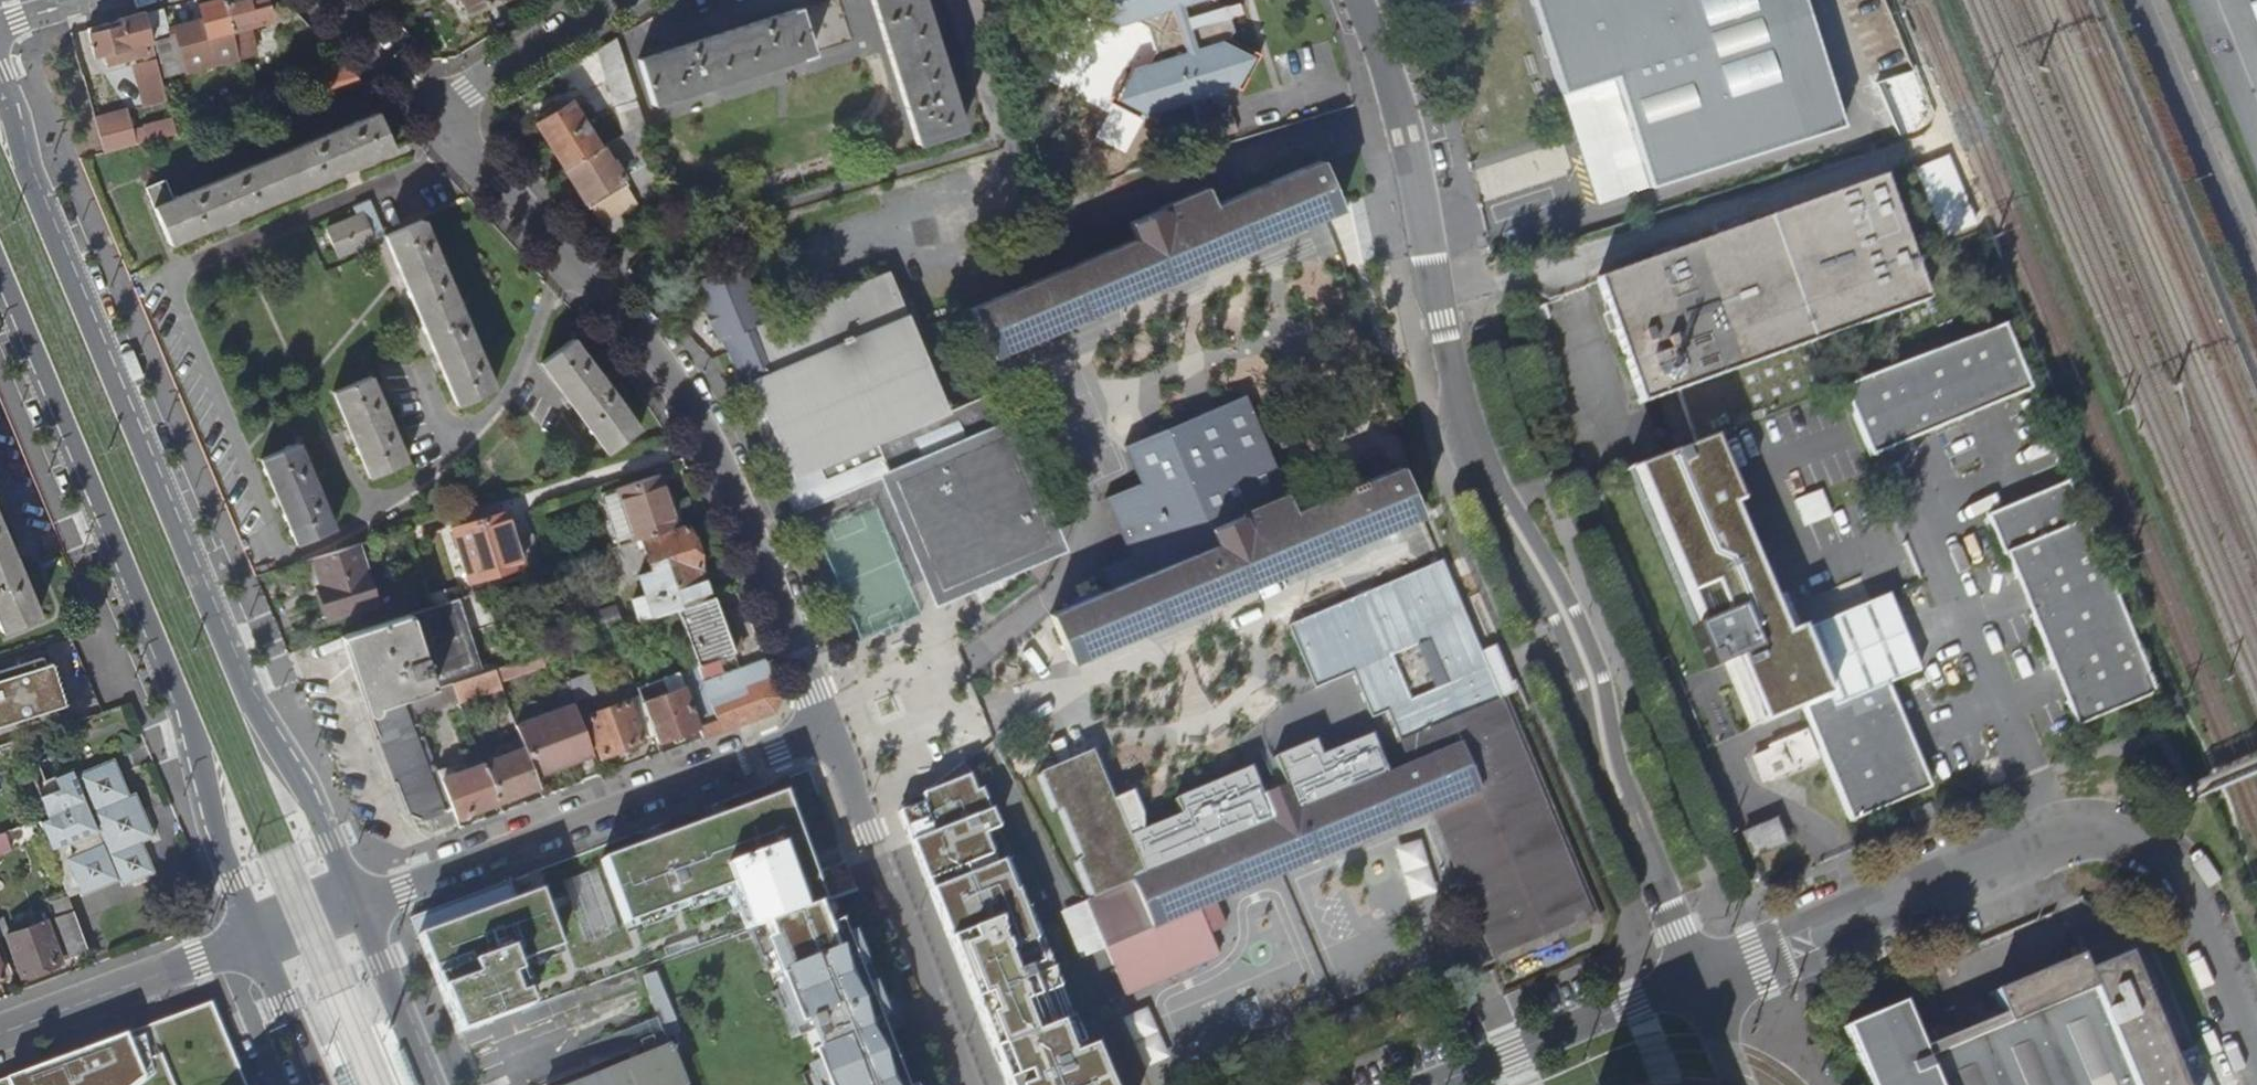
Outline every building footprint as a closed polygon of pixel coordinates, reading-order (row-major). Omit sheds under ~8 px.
[(159,67),(162,75),(239,57),(224,0),(213,0),(202,3),(206,19),(169,27),(164,7),(144,12),(159,67)] [(239,57),(256,52),(249,26),(271,20),(266,0),(255,0),(249,1),(249,0),(224,0),(239,57)] [(468,15),(501,0),(461,0),(468,15)] [(804,4),(810,29),(816,28),(820,43),(852,36),(845,0),(820,0),(804,4)] [(919,146),(965,131),(922,0),(872,0),(919,146)] [(1118,101),(1151,117),(1238,90),(1243,93),(1261,60),(1262,57),(1231,40),(1236,32),(1227,6),(1220,9),(1213,11),(1209,1),(1211,0),(1096,0),(1090,12),(1121,28),(1127,16),(1150,27),(1158,53),(1152,66),(1136,71),(1118,101)] [(1213,11),(1220,9),(1217,0),(1211,0),(1209,1),(1213,11)] [(1559,93),(1612,77),(1648,187),(1842,123),(1803,0),(1530,0),(1559,93)] [(799,11),(640,62),(654,107),(813,56),(799,11)] [(89,27),(100,64),(110,62),(112,71),(148,62),(150,69),(159,67),(144,12),(89,27)] [(598,49),(624,134),(628,132),(645,121),(618,37),(598,49)] [(321,75),(325,91),(364,81),(351,66),(321,75)] [(1915,148),(1940,137),(1918,86),(1894,97),(1915,148)] [(213,111),(216,121),(255,111),(252,100),(213,111)] [(538,124),(567,171),(600,149),(571,103),(561,110),(544,120),(538,124)] [(557,104),(541,114),(544,120),(561,110),(557,104)] [(377,112),(175,198),(165,174),(145,182),(171,243),(392,148),(377,112)] [(155,123),(159,137),(178,132),(174,118),(155,123)] [(650,138),(645,121),(628,132),(624,134),(612,142),(621,155),(650,138)] [(612,142),(602,148),(611,162),(613,161),(621,155),(612,142)] [(600,149),(567,171),(591,209),(628,185),(613,161),(611,162),(602,148),(600,149)] [(1135,239),(968,310),(990,356),(1002,351),(1339,207),(1319,161),(1212,207),(1204,188),(1158,208),(1159,210),(1128,223),(1135,239)] [(1603,279),(1641,405),(1921,304),(1880,180),(1603,279)] [(329,228),(340,254),(376,238),(373,232),(383,227),(371,199),(355,207),(359,215),(329,228)] [(387,234),(459,403),(494,388),(422,219),(387,234)] [(383,227),(373,232),(376,238),(387,234),(383,227)] [(889,472),(929,566),(933,565),(935,569),(938,572),(941,575),(945,577),(951,578),(956,579),(963,578),(966,582),(1051,547),(1035,508),(1036,499),(1035,491),(1035,484),(1033,476),(1030,468),(1025,458),(1020,450),(1014,442),(1009,437),(1004,433),(988,394),(947,411),(888,273),(807,307),(752,330),(750,325),(761,321),(736,264),(696,280),(723,342),(732,338),(744,367),(750,381),(741,384),(786,489),(788,493),(791,496),(795,499),(799,501),(802,503),(806,503),(811,503),(817,502),(889,472)] [(2003,318),(1841,384),(1870,454),(2030,385),(2003,318)] [(543,362),(610,451),(642,428),(574,339),(543,362)] [(735,370),(741,384),(750,381),(744,367),(735,370)] [(337,390),(373,475),(408,460),(372,376),(337,390)] [(1104,569),(1113,590),(1247,533),(1242,518),(1240,519),(1239,516),(1287,495),(1245,395),(1124,447),(1141,484),(1106,499),(1131,558),(1104,569)] [(1801,705),(1826,695),(1798,627),(1797,624),(1782,630),(1768,595),(1777,591),(1713,435),(1626,471),(1708,670),(1719,665),(1733,659),(1761,723),(1801,705)] [(263,457),(299,542),(334,526),(298,442),(263,457)] [(1113,590),(1051,617),(1072,663),(1421,515),(1416,504),(1400,470),(1363,486),(1360,481),(1347,486),(1349,491),(1293,514),(1287,499),(1289,499),(1287,495),(1239,516),(1240,519),(1242,518),(1247,533),(1113,590)] [(611,514),(620,543),(642,536),(677,525),(666,491),(660,473),(620,486),(627,508),(611,514)] [(2078,724),(2152,691),(2069,478),(1988,512),(2005,553),(2007,552),(2078,724)] [(666,491),(677,525),(685,523),(673,489),(666,491)] [(455,526),(473,578),(525,561),(509,510),(455,526)] [(3,628),(39,613),(0,521),(0,621),(3,628)] [(640,574),(646,594),(634,598),(641,620),(676,609),(709,597),(685,522),(685,523),(677,525),(642,536),(652,569),(640,574)] [(307,560),(324,621),(377,600),(359,543),(307,560)] [(591,553),(598,574),(619,567),(612,546),(591,553)] [(1782,630),(1797,624),(1798,624),(1783,589),(1777,591),(1768,595),(1782,630)] [(1801,705),(1850,821),(1930,787),(1886,683),(1919,669),(1896,616),(1899,615),(1888,589),(1798,627),(1826,695),(1801,705)] [(676,609),(697,665),(733,652),(715,602),(712,596),(709,597),(676,609)] [(341,635),(369,710),(411,696),(453,682),(482,673),(455,598),(341,635)] [(715,602),(733,652),(740,649),(721,600),(715,602)] [(615,629),(619,640),(634,635),(631,624),(615,629)] [(508,664),(494,668),(499,679),(545,663),(541,653),(508,664)] [(1733,659),(1719,665),(1747,729),(1761,723),(1733,659)] [(704,683),(722,730),(774,710),(781,694),(767,660),(704,683)] [(64,704),(52,664),(0,679),(0,724),(64,704)] [(642,701),(655,735),(657,742),(699,726),(704,736),(722,730),(704,683),(697,665),(678,672),(680,678),(670,681),(671,683),(666,685),(668,691),(642,701)] [(453,682),(459,700),(501,685),(499,679),(494,668),(482,673),(453,682)] [(569,681),(576,699),(597,691),(589,673),(569,681)] [(411,696),(418,714),(459,700),(453,682),(411,696)] [(586,715),(592,732),(596,742),(601,755),(655,735),(642,701),(640,695),(586,715)] [(369,710),(404,801),(407,808),(409,811),(411,813),(414,814),(416,815),(419,816),(421,817),(424,817),(427,816),(430,815),(452,807),(441,778),(438,768),(418,714),(411,696),(369,710)] [(1103,945),(1123,993),(1215,955),(1196,909),(1429,810),(1492,957),(1588,916),(1497,699),(1400,741),(1409,764),(1346,791),(1296,811),(1256,828),(1207,849),(1143,876),(1088,747),(1037,768),(1053,806),(1059,804),(1081,855),(1075,858),(1092,897),(1084,900),(1103,945)] [(524,747),(535,776),(594,755),(590,744),(586,734),(574,702),(516,725),(524,747)] [(1752,757),(1762,778),(1815,756),(1804,731),(1769,745),(1771,749),(1752,757)] [(586,734),(590,744),(596,742),(592,732),(586,734)] [(483,762),(497,800),(538,784),(535,776),(524,747),(483,762)] [(29,759),(48,817),(127,787),(114,757),(86,768),(83,763),(55,774),(46,752),(29,759)] [(1282,780),(1296,811),(1346,791),(1332,759),(1282,780)] [(441,778),(452,807),(455,815),(497,800),(483,762),(453,773),(441,778)] [(438,768),(441,778),(453,773),(451,768),(446,765),(438,768)] [(40,820),(67,894),(78,890),(80,894),(119,878),(121,884),(154,870),(142,840),(132,814),(144,810),(135,790),(129,792),(127,787),(48,817),(40,820)] [(1089,1043),(1069,1051),(1056,1021),(1061,1019),(1049,989),(1062,984),(1021,888),(1015,890),(1003,861),(994,865),(981,834),(998,828),(981,787),(928,809),(925,801),(899,811),(1008,1084),(1107,1084),(1089,1043)] [(762,924),(812,906),(823,902),(783,793),(602,859),(626,923),(731,885),(747,930),(762,924)] [(1193,817),(1207,849),(1256,828),(1243,796),(1193,817)] [(1930,801),(1910,809),(1915,821),(1934,812),(1930,801)] [(430,815),(435,829),(457,820),(455,815),(452,807),(430,815)] [(132,814),(142,840),(154,835),(144,810),(132,814)] [(1773,821),(1743,834),(1752,856),(1782,842),(1773,821)] [(5,831),(11,847),(27,841),(22,826),(5,831)] [(998,859),(1011,854),(1000,828),(987,833),(998,859)] [(11,848),(11,847),(5,831),(0,833),(0,852),(11,848)] [(411,916),(458,1033),(530,1007),(514,964),(560,947),(539,891),(517,899),(509,880),(411,916)] [(1103,945),(1084,900),(1063,909),(1082,954),(1103,945)] [(820,927),(831,923),(823,902),(812,906),(820,927)] [(812,906),(762,924),(773,950),(765,953),(794,1024),(801,1021),(817,1061),(814,1062),(823,1084),(901,1084),(895,1070),(904,1067),(869,980),(861,984),(853,965),(862,962),(849,931),(842,934),(836,920),(831,923),(820,927),(812,906)] [(57,915),(71,956),(88,949),(73,909),(57,915)] [(5,935),(20,975),(60,959),(45,919),(5,935)] [(1924,1057),(1921,1048),(1900,1003),(1845,1026),(1870,1084),(2213,1084),(2196,1044),(2172,1055),(2129,950),(2087,968),(2080,952),(1995,989),(2004,1012),(2008,1021),(1924,1057)] [(646,979),(665,1037),(680,1031),(659,975),(646,979)] [(210,1011),(8,1084),(241,1084),(210,1011)] [(1924,1057),(2008,1021),(2004,1012),(1921,1048),(1924,1057)] [(667,1042),(557,1084),(684,1084),(667,1042)]
